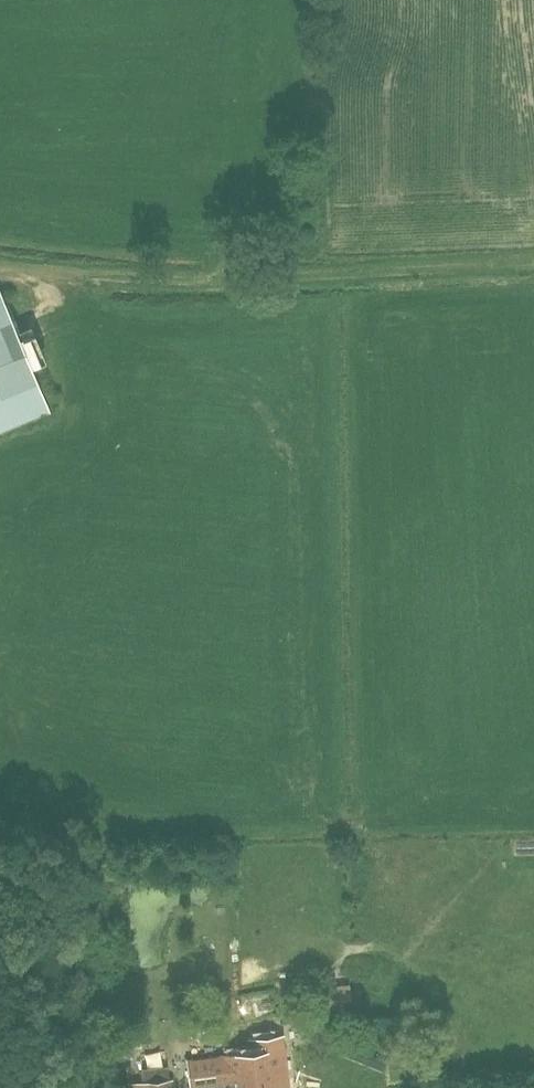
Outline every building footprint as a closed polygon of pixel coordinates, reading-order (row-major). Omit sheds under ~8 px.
[(48,409),(24,350),(34,346),(31,339),(21,343),(0,294),(0,429),(48,409)] [(350,985),(323,988),(324,1005),(352,1003),(350,985)] [(242,1053),(188,1059),(191,1087),(226,1084),(227,1087),(284,1087),(284,1086),(287,1085),(283,1048),(278,1049),(277,1043),(273,1040),(264,1041),(260,1045),(261,1051),(242,1053)] [(171,1080),(144,1083),(145,1087),(172,1087),(171,1080)]
